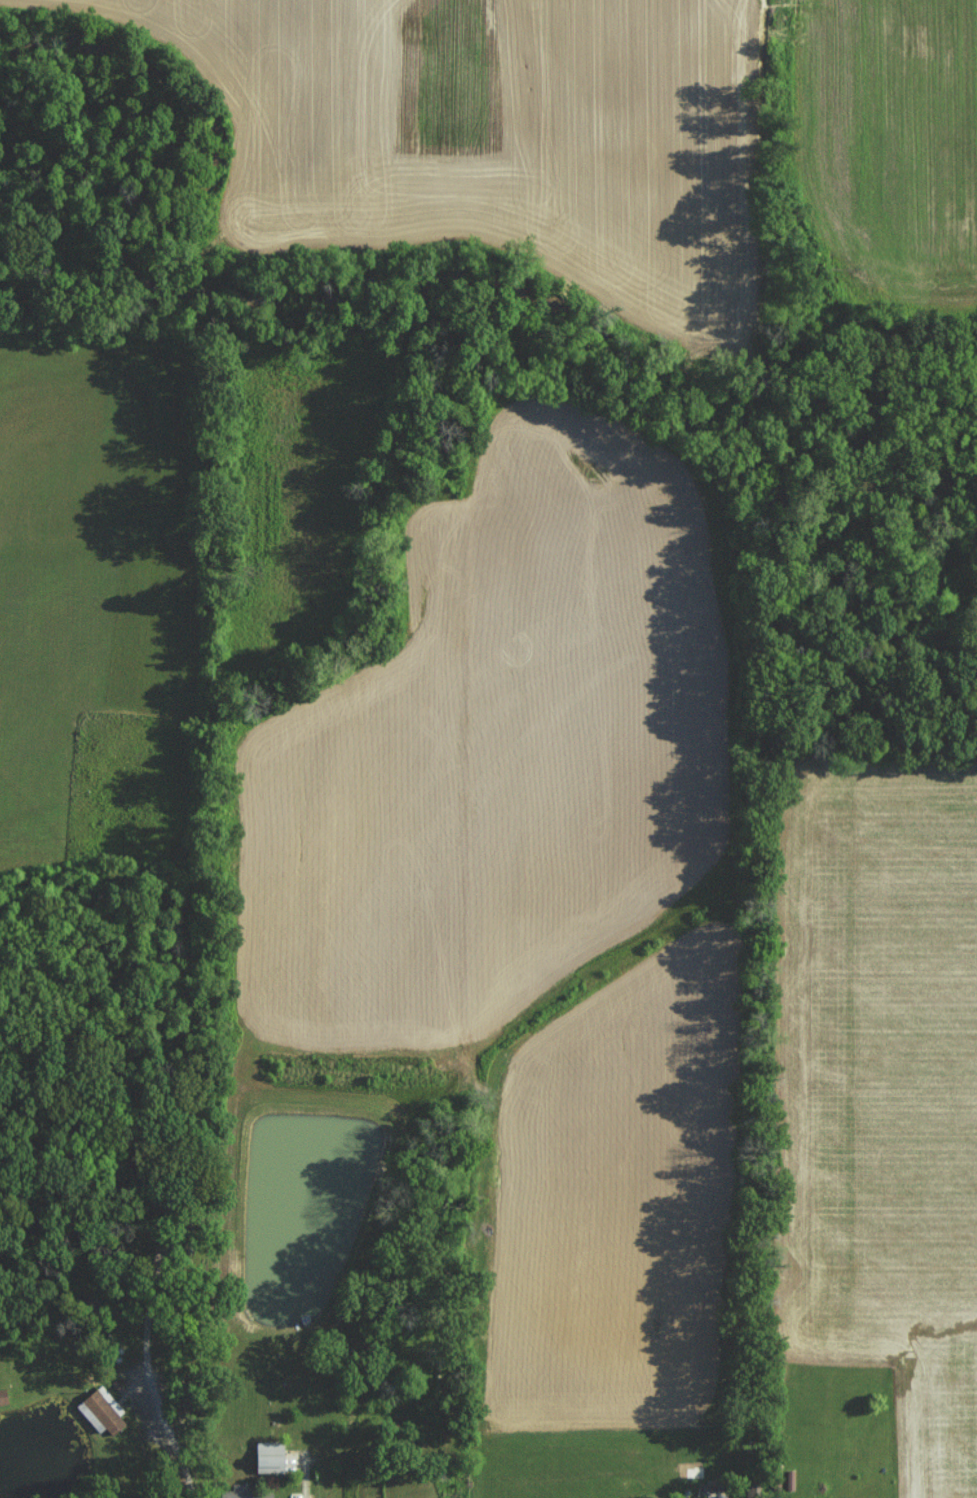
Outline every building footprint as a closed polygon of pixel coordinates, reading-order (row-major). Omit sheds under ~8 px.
[(104,1427),(110,1435),(124,1423),(118,1415),(123,1411),(99,1384),(74,1406),(98,1433),(104,1427)] [(281,1441),(254,1442),(254,1472),(282,1472),(281,1441)] [(220,1490),(220,1497),(239,1497),(239,1492),(236,1492),(235,1486),(232,1486),(232,1490),(220,1490)]
